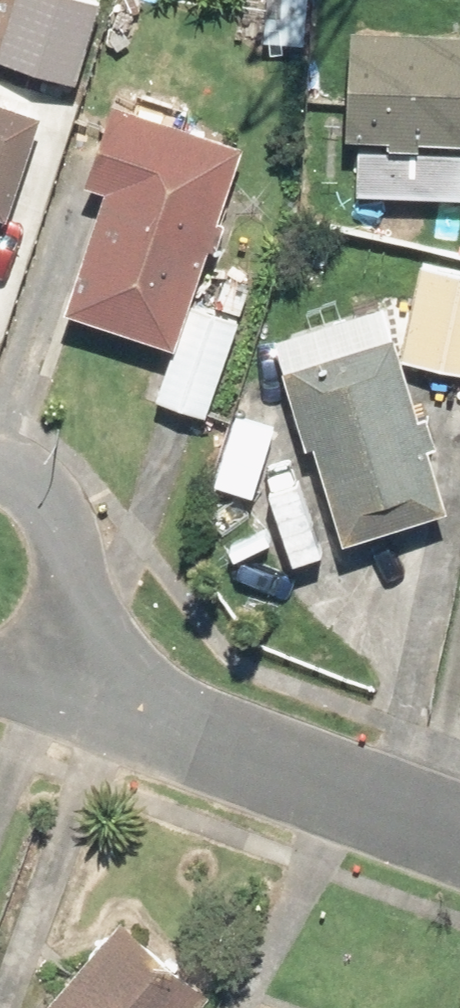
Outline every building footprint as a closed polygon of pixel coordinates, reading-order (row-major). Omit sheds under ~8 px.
[(103,4),(91,0),(10,0),(0,33),(0,60),(78,85),(103,4)] [(348,21),(343,131),(459,137),(459,27),(348,21)] [(105,188),(64,306),(170,343),(240,139),(113,95),(83,180),(105,188)] [(0,99),(0,217),(2,217),(38,112),(0,99)] [(356,193),(459,197),(459,154),(358,149),(356,193)] [(419,262),(402,359),(459,369),(459,269),(419,262)] [(240,319),(188,301),(172,347),(154,399),(207,417),(240,319)] [(309,441),(340,538),(447,504),(392,332),(279,367),(303,443),(309,441)] [(39,1007),(195,1007),(208,993),(120,916),(39,1007)]
